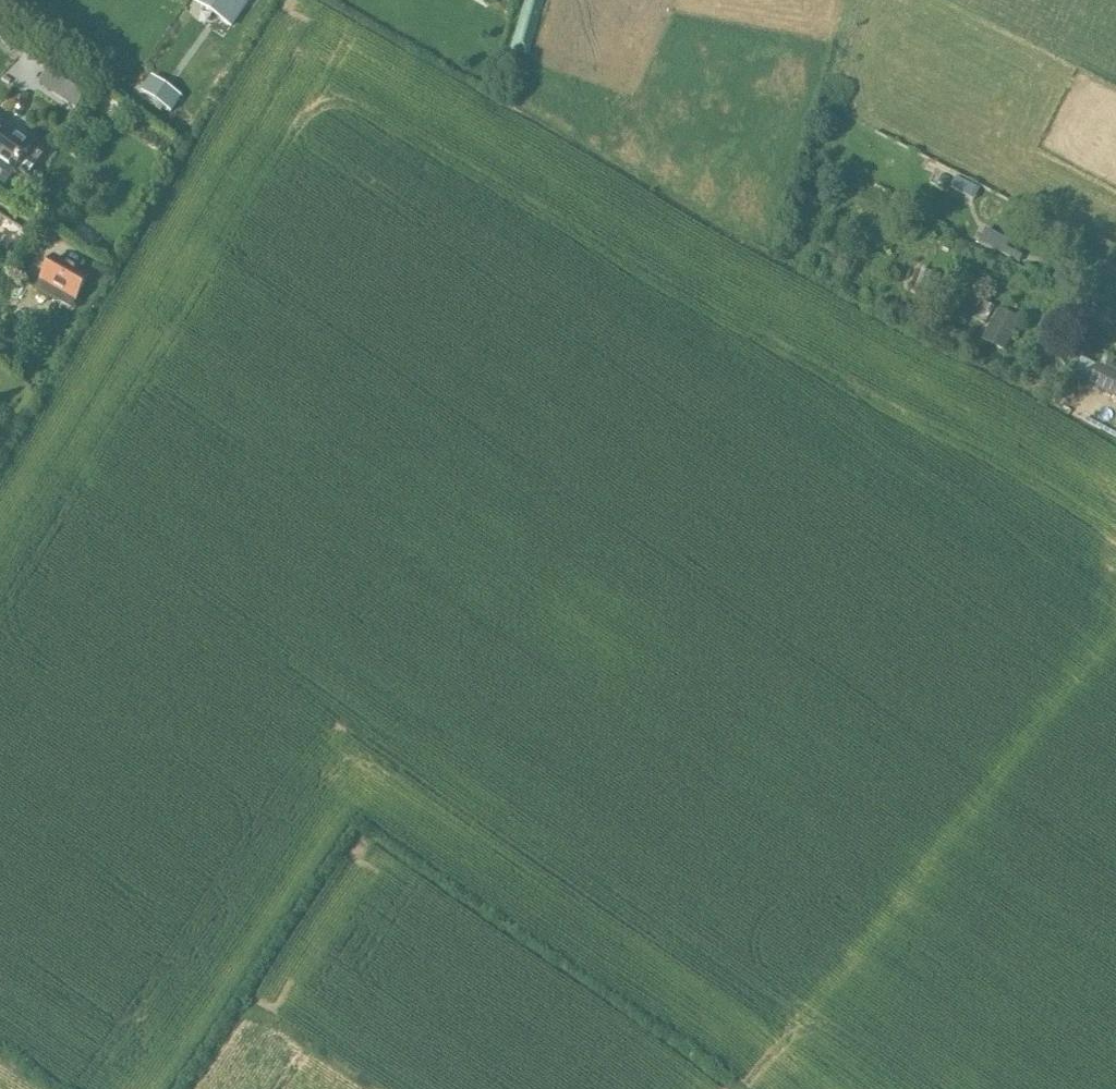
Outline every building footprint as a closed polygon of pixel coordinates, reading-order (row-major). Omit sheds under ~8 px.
[(230,25),(247,0),(195,0),(194,1),(230,25)] [(91,85),(55,61),(39,85),(76,108),(91,85)] [(181,97),(151,77),(142,90),(172,110),(181,97)] [(11,132),(0,124),(0,182),(5,186),(32,148),(11,132)] [(979,187),(956,175),(950,187),(973,199),(979,187)] [(989,229),(982,244),(1021,263),(1024,257),(1008,248),(1012,240),(989,229)] [(1083,234),(1070,238),(1074,251),(1087,247),(1083,234)] [(38,287),(36,291),(70,310),(72,307),(89,278),(55,258),(38,287)] [(999,311),(984,340),(1004,351),(1020,322),(999,311)] [(954,325),(947,340),(961,347),(968,332),(954,325)] [(1085,388),(1102,396),(1106,391),(1115,396),(1115,374),(1098,365),(1085,388)]
